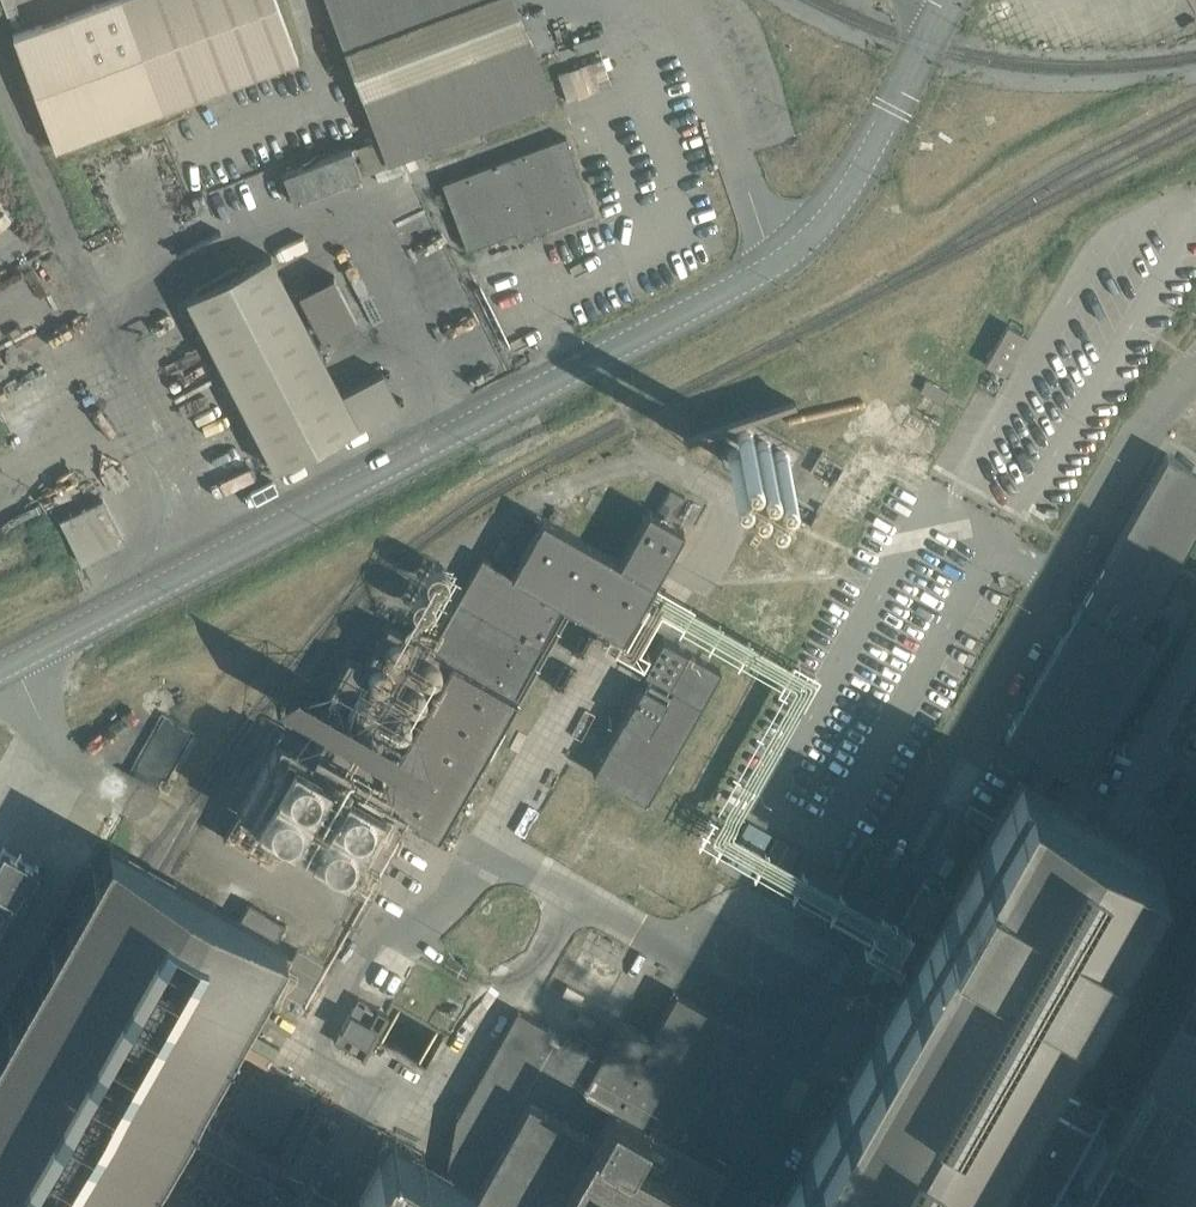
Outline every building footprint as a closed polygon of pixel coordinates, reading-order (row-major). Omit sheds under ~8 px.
[(12,36),(55,150),(297,58),(275,0),(105,0),(12,36)] [(372,119),(375,127),(376,129),(388,161),(387,161),(387,162),(397,158),(399,157),(400,157),(420,150),(427,147),(477,128),(530,108),(544,103),(552,100),(552,99),(551,100),(538,64),(524,28),(513,0),(327,0),(372,119)] [(567,96),(584,90),(579,75),(597,69),(594,59),(558,72),(567,96)] [(565,136),(441,182),(466,249),(516,231),(519,239),(593,211),(565,136)] [(350,147),(281,173),(290,197),(360,171),(350,147)] [(269,254),(185,297),(274,468),(398,404),(381,370),(340,391),(269,254)] [(332,274),(298,291),(321,336),(355,318),(332,274)] [(1026,335),(1007,324),(985,363),(994,368),(1004,374),(1026,335)] [(926,379),(920,391),(942,403),(948,391),(926,379)] [(1189,466),(1166,453),(1004,737),(1079,780),(1155,646),(1134,635),(1195,526),(1195,470),(1189,466)] [(258,773),(240,805),(283,830),(293,835),(327,854),(365,876),(398,820),(401,813),(404,815),(418,823),(435,832),(437,834),(439,832),(444,823),(448,816),(450,811),(516,697),(515,696),(516,694),(521,685),(524,680),(525,678),(530,670),(533,664),(534,662),(537,656),(553,628),(555,625),(566,605),(572,608),(576,610),(578,612),(613,631),(616,633),(622,637),(632,618),(639,605),(640,604),(644,597),(649,589),(654,579),(659,571),(666,559),(683,529),(670,521),(684,496),(669,488),(655,513),(648,509),(641,521),(638,526),(618,561),(608,555),(561,528),(545,519),(542,517),(539,522),(530,538),(518,559),(510,573),(485,559),(481,556),(466,582),(464,586),(463,588),(452,606),(451,608),(446,617),(445,619),(440,628),(438,631),(435,636),(434,639),(433,641),(429,647),(403,633),(389,624),(387,624),(380,636),(376,644),(363,665),(362,665),(347,656),(328,690),(344,699),(315,751),(303,745),(281,732),(276,743),(258,773)] [(101,499),(59,521),(80,563),(123,540),(101,499)] [(598,761),(592,772),(644,802),(662,771),(719,669),(695,655),(683,648),(673,642),(662,636),(643,670),(648,673),(671,686),(669,690),(667,693),(665,697),(642,684),(642,683),(640,686),(634,697),(633,698),(626,711),(606,746),(603,751),(598,761)] [(158,713),(138,764),(169,776),(189,725),(158,713)] [(1165,960),(1160,970),(1157,974),(1098,1077),(1095,1075),(1075,1064),(1072,1062),(1127,968),(1139,945),(1122,935),(1114,931),(1117,925),(1124,912),(1125,911),(1157,854),(1120,833),(1114,830),(1102,823),(1090,816),(1074,807),(1048,792),(1046,791),(1022,777),(1020,776),(992,827),(985,839),(954,894),(953,895),(936,925),(930,937),(915,962),(902,984),(900,988),(896,996),(859,1061),(852,1073),(842,1091),(835,1103),(809,1150),(776,1206),(1195,1206),(1195,905),(1165,960)] [(0,1035),(0,1206),(133,1206),(149,1179),(147,1177),(173,1130),(176,1132),(186,1114),(188,1115),(216,1066),(214,1065),(284,942),(276,938),(285,923),(248,902),(240,917),(160,872),(108,843),(0,1035)] [(0,851),(0,892),(17,902),(38,867),(2,847),(0,851)] [(297,949),(275,988),(300,1002),(322,964),(301,952),(297,949)] [(595,955),(581,982),(606,996),(621,970),(595,955)] [(906,957),(894,980),(898,982),(901,984),(913,961),(906,957)] [(726,1170),(725,1169),(724,1168),(724,1169),(723,1170),(720,1168),(712,1164),(680,1146),(681,1144),(728,1062),(730,1059),(745,1031),(675,991),(675,992),(674,993),(672,998),(671,998),(650,1036),(648,1035),(638,1030),(620,1019),(619,1020),(617,1024),(603,1048),(600,1054),(586,1046),(589,1040),(588,1040),(584,1047),(566,1037),(541,1023),(527,1015),(516,1009),(471,1089),(455,1117),(446,1163),(444,1171),(439,1168),(422,1158),(411,1152),(404,1148),(400,1146),(392,1141),(388,1139),(382,1150),(377,1158),(369,1171),(368,1173),(366,1177),(361,1174),(352,1191),(351,1192),(350,1193),(355,1196),(351,1204),(349,1206),(705,1206),(726,1170)] [(357,996),(332,1040),(363,1057),(387,1014),(357,996)] [(308,1134),(307,1134),(287,1170),(300,1177),(315,1151),(320,1142),(321,1141),(308,1134)]
